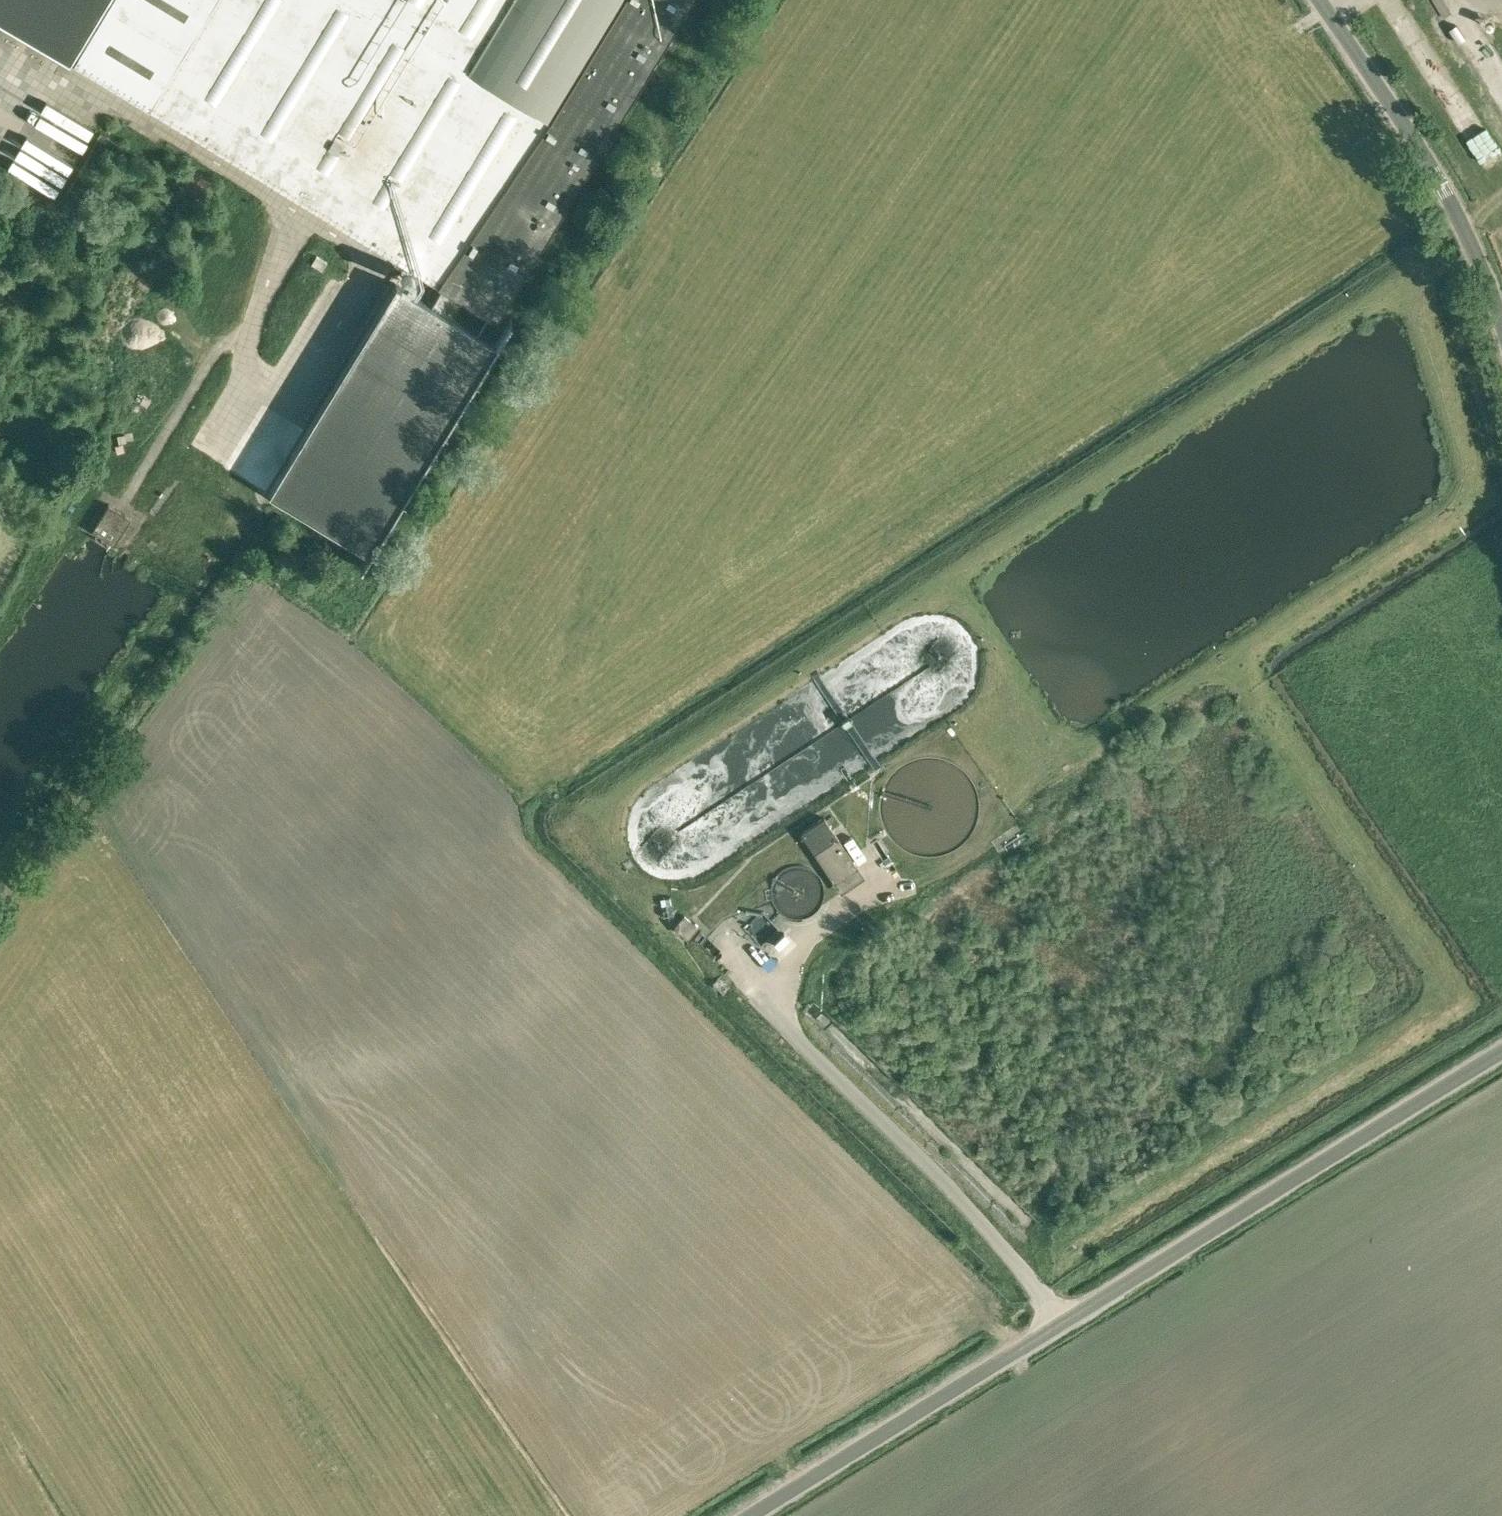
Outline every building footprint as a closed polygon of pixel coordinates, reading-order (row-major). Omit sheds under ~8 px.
[(71,63),(76,53),(79,55),(75,62),(443,287),(457,296),(497,320),(693,0),(0,0),(0,20),(71,63)] [(14,140),(2,161),(46,188),(53,177),(48,174),(54,164),(14,140)] [(457,296),(443,287),(432,304),(397,283),(270,491),(371,553),(498,344),(447,313),(457,296)] [(115,543),(130,518),(110,504),(94,529),(115,543)] [(866,876),(838,837),(824,817),(802,832),(841,893),(866,876)] [(685,914),(675,924),(688,937),(698,927),(685,914)] [(771,928),(755,947),(761,952),(777,933),(771,928)]
